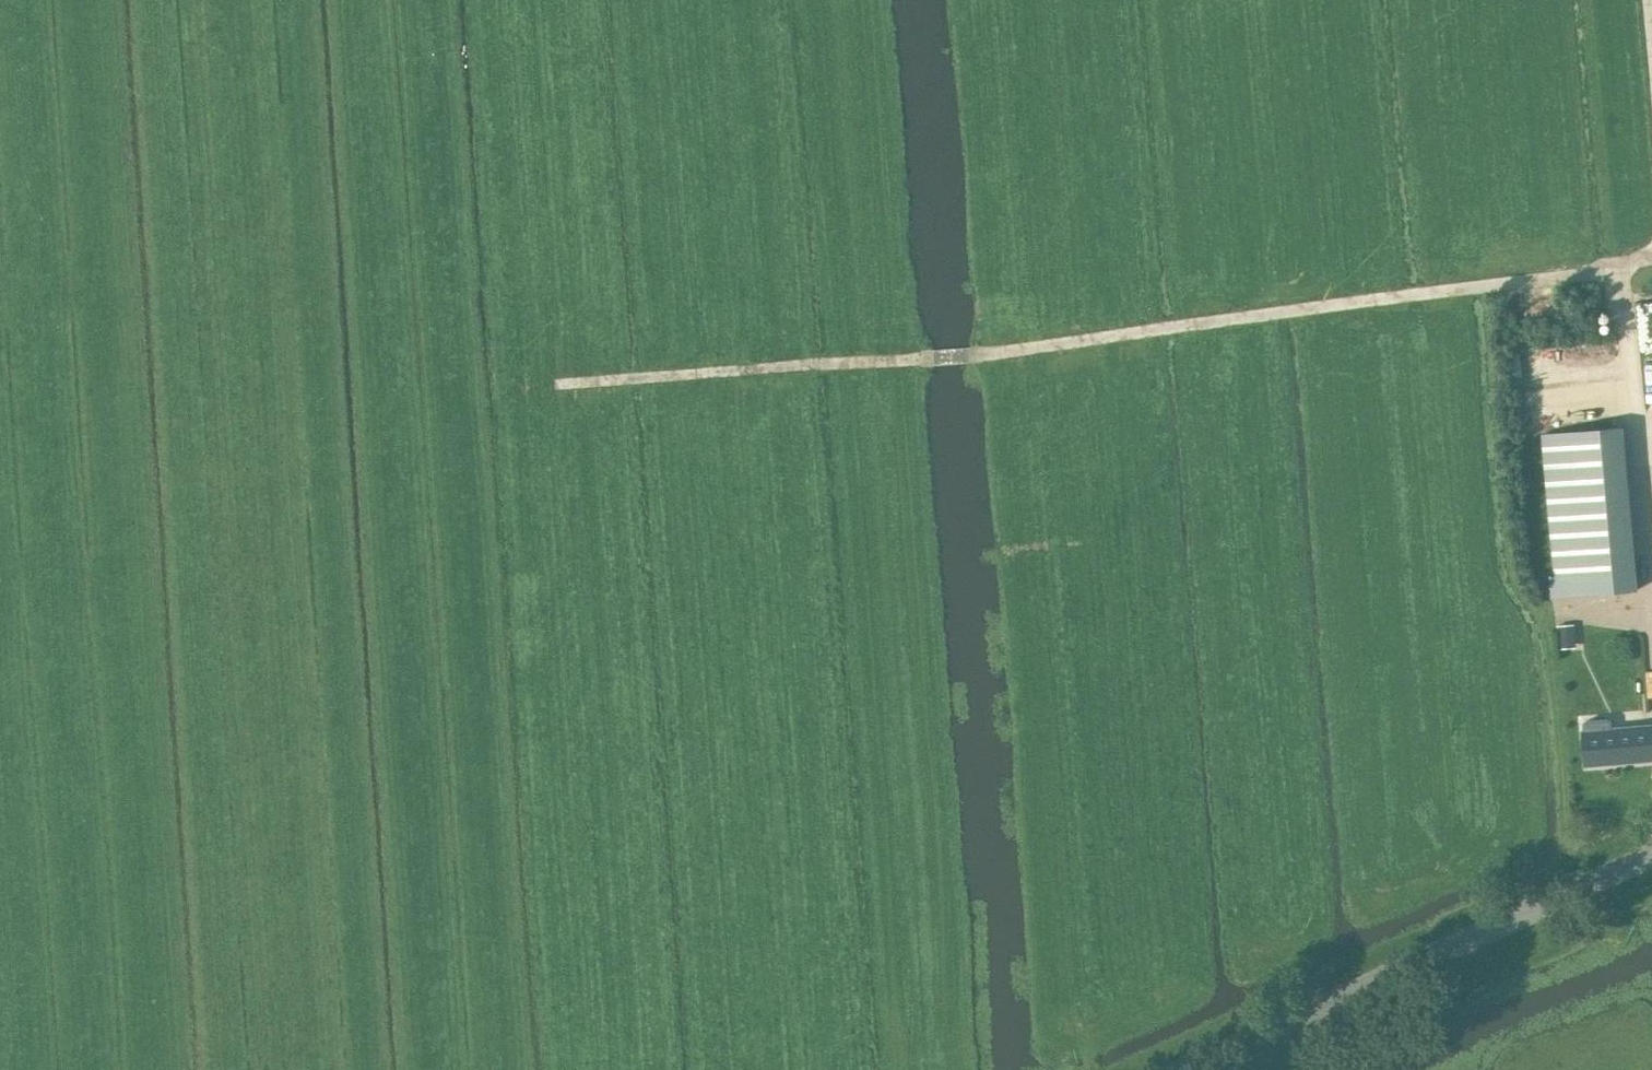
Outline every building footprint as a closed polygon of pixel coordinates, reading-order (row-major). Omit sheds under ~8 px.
[(1638,590),(1622,426),(1541,434),(1555,582),(1551,582),(1552,598),(1638,590)] [(1573,623),(1559,624),(1560,644),(1575,643),(1573,623)] [(1608,718),(1586,720),(1582,725),(1586,764),(1651,757),(1651,754),(1649,724),(1614,727),(1613,722),(1608,718)]
